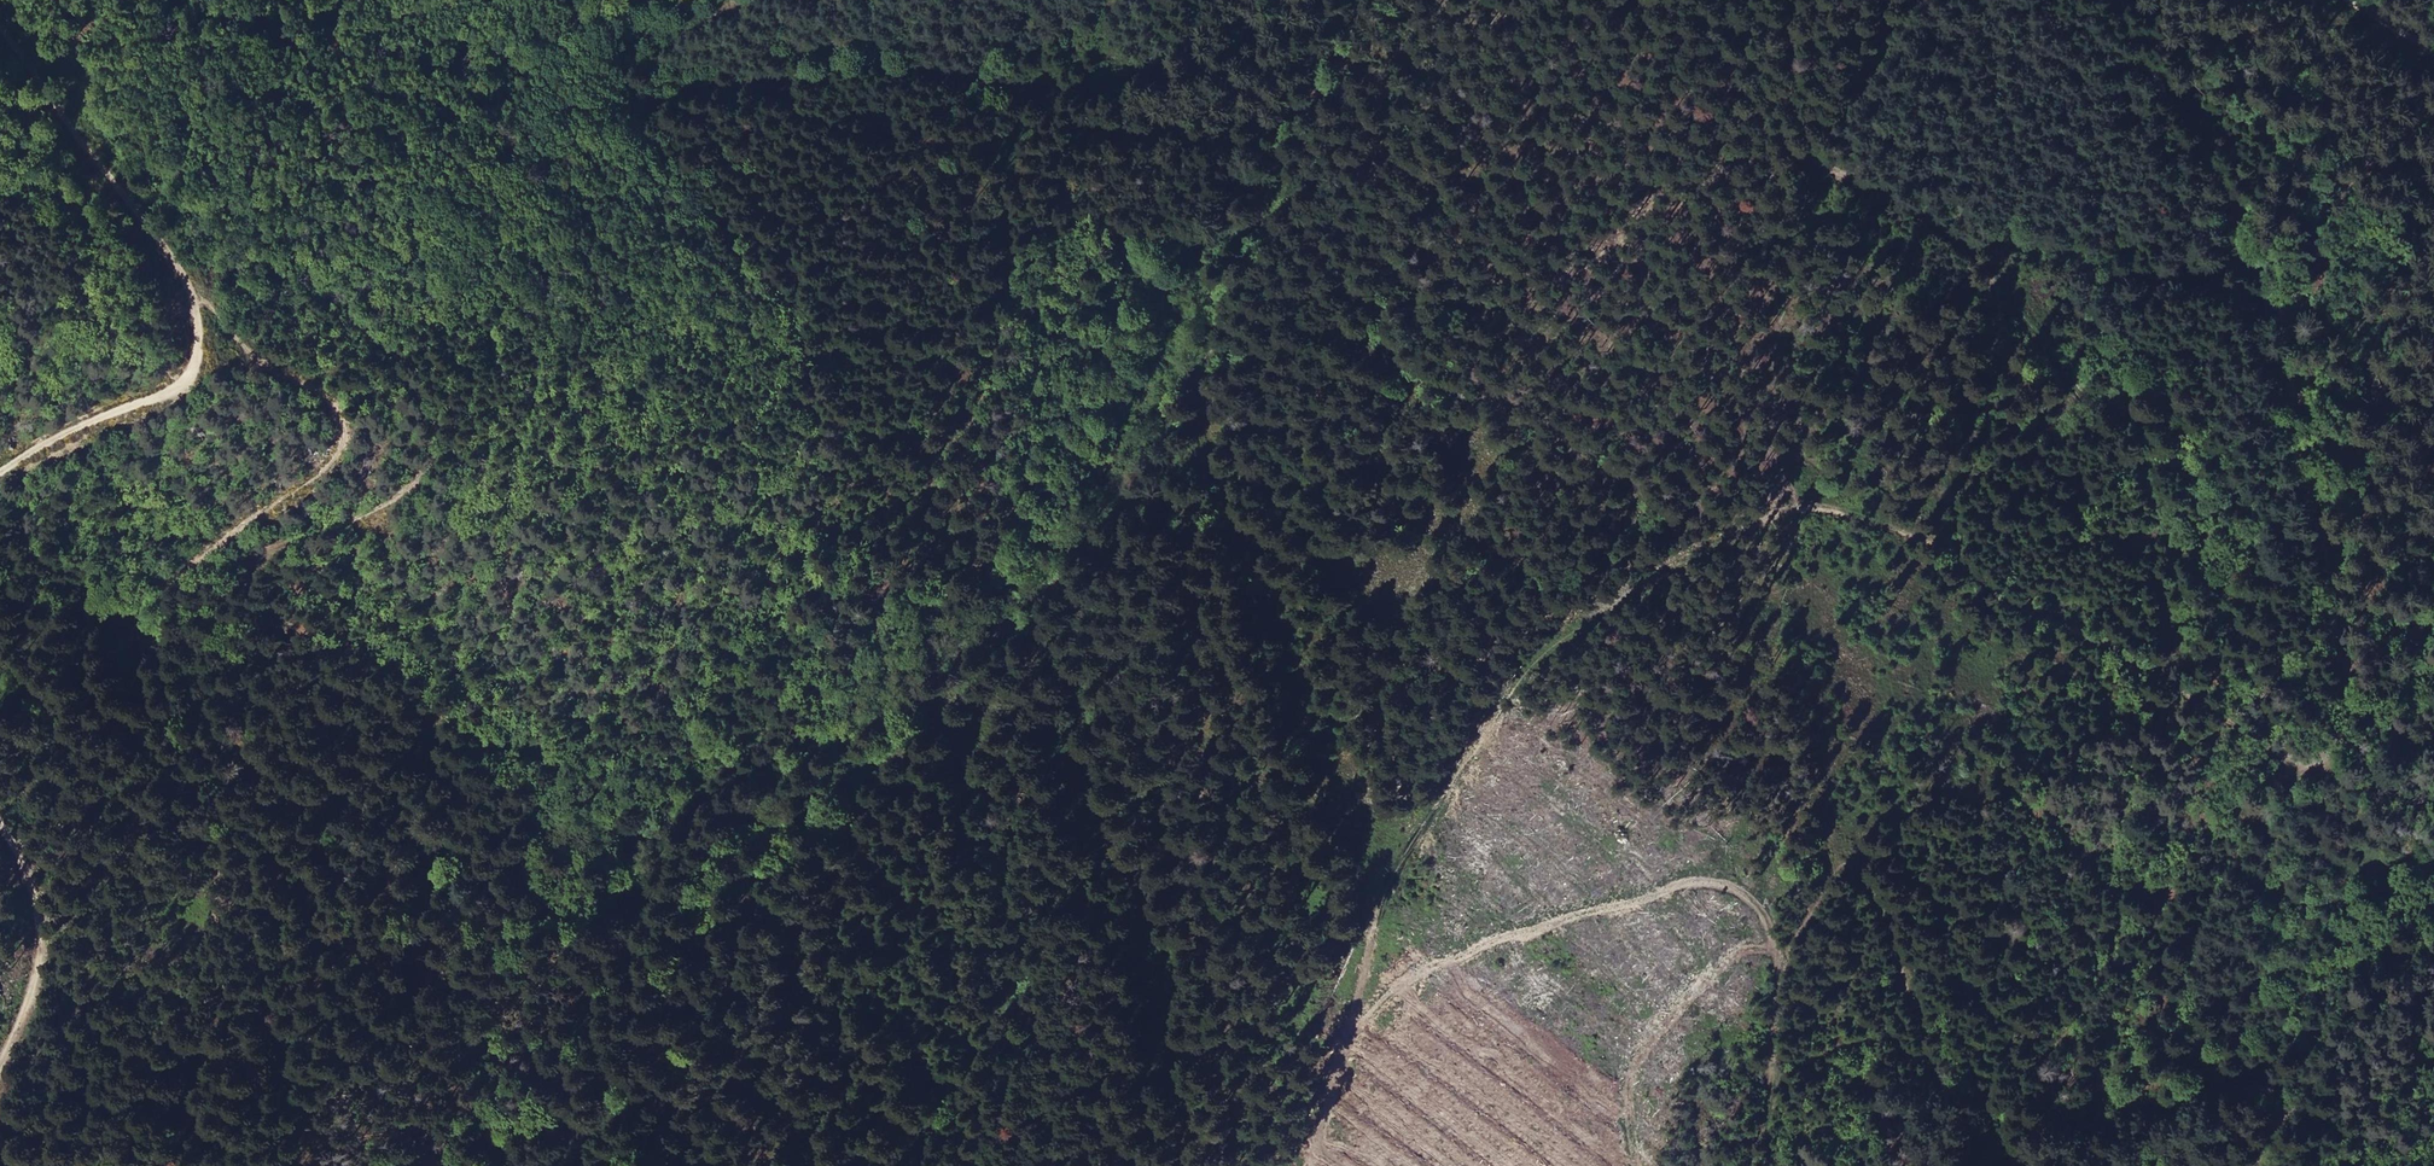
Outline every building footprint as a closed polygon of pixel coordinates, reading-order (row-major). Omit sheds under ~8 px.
[(707,5),(705,0),(677,0),(672,2),(680,15),(707,5)] [(636,36),(648,26),(642,20),(629,30),(636,36)]
